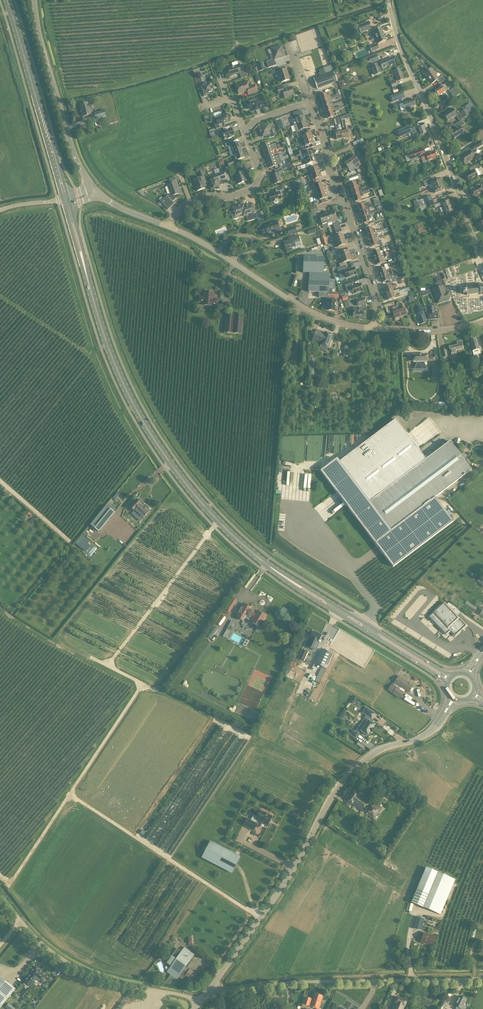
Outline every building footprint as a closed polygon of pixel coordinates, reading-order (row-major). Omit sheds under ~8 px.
[(360,33),(372,29),(369,22),(358,26),(360,33)] [(373,31),(378,44),(386,41),(381,28),(373,31)] [(281,45),(271,49),(272,54),(270,54),(272,60),(267,62),(269,68),(276,65),(274,60),(285,56),(281,45)] [(379,60),(377,55),(365,60),(367,65),(379,60)] [(395,64),(395,63),(393,57),(380,63),(371,66),(374,76),(379,74),(379,73),(383,71),(389,69),(388,66),(395,64)] [(263,62),(257,64),(258,67),(254,68),(256,73),(265,70),(263,62)] [(241,73),(239,65),(228,69),(230,76),(239,73),(241,79),(247,77),(246,73),(244,74),(243,72),(241,73)] [(318,89),(337,82),(335,76),(334,76),(333,72),(331,66),(324,68),(319,70),(320,73),(321,76),(314,78),(318,89)] [(282,71),(281,67),(274,70),(275,73),(278,72),(281,83),(289,80),(286,70),(282,71)] [(424,73),(429,81),(431,84),(436,80),(439,85),(445,81),(442,76),(438,79),(432,68),(424,73)] [(393,76),(395,75),(398,82),(404,79),(399,69),(391,72),(393,76)] [(215,93),(213,89),(217,88),(212,86),(211,82),(200,86),(204,97),(207,96),(207,95),(215,93)] [(444,84),(435,90),(439,96),(445,92),(445,91),(448,89),(450,88),(447,82),(445,84),(444,84)] [(248,95),(257,92),(255,85),(248,87),(247,83),(236,86),(239,94),(247,91),(248,95)] [(283,86),(277,88),(279,94),(282,93),(283,94),(285,97),(294,94),(292,87),(284,90),(283,86)] [(460,94),(456,87),(449,91),(454,98),(460,94)] [(320,95),(322,101),(341,95),(339,90),(335,91),(336,95),(330,96),(330,95),(327,96),(326,94),(326,93),(320,95)] [(404,98),(402,92),(391,96),(393,102),(404,98)] [(324,107),(330,105),(333,104),(332,101),(331,100),(337,98),(338,100),(342,98),(341,95),(322,101),(324,107)] [(262,105),(260,98),(246,102),(248,109),(253,108),(254,111),(261,109),(260,106),(262,105)] [(402,103),(405,112),(410,110),(410,108),(416,106),(414,99),(402,103)] [(88,103),(88,102),(80,105),(83,117),(91,114),(90,110),(93,110),(92,108),(94,107),(93,102),(88,103)] [(452,109),(443,115),(448,121),(457,115),(452,109)] [(470,114),(466,109),(460,112),(461,114),(464,118),(470,114)] [(106,117),(104,110),(93,113),(96,120),(106,117)] [(294,118),(297,125),(306,122),(304,115),(300,116),(299,113),(300,113),(299,111),(296,112),(293,113),(294,115),(295,118),(294,118)] [(216,130),(225,127),(223,124),(228,122),(227,119),(228,119),(226,114),(222,115),(223,116),(216,118),(217,122),(214,123),(216,130)] [(463,133),(460,128),(464,125),(461,120),(453,126),(455,129),(450,132),(454,139),(463,133)] [(300,133),(306,132),(305,129),(308,128),(306,122),(297,125),(294,126),(297,135),(300,133)] [(398,131),(400,137),(412,132),(410,126),(398,131)] [(413,128),(412,129),(413,132),(415,131),(417,137),(426,133),(423,126),(418,128),(417,127),(413,128)] [(269,139),(274,137),(272,130),(269,131),(267,127),(264,128),(263,127),(258,129),(260,134),(261,133),(262,137),(268,135),(269,139)] [(234,136),(232,128),(222,132),(225,139),(228,138),(228,139),(231,138),(231,137),(234,136)] [(342,131),(339,132),(339,128),(334,129),(335,132),(337,140),(343,139),(342,131)] [(478,142),(482,139),(482,128),(474,134),(478,142)] [(299,138),(301,142),(312,139),(311,136),(312,135),(311,133),(310,130),(306,132),(300,133),(301,133),(302,137),(299,138)] [(315,143),(315,144),(314,141),(313,141),(312,139),(301,142),(303,147),(305,146),(306,150),(309,149),(316,147),(315,143)] [(482,145),(480,141),(471,147),(473,149),(474,151),(476,150),(482,145)] [(241,148),(239,142),(230,146),(232,151),(241,148)] [(261,145),(263,151),(276,147),(275,144),(271,145),(270,142),(261,145)] [(263,151),(265,157),(273,154),(272,151),(277,149),(276,147),(263,151)] [(232,151),(233,156),(243,153),(241,148),(232,151)] [(302,151),(298,152),(296,153),(297,156),(299,155),(302,155),(304,160),(314,156),(312,151),(308,152),(307,149),(302,151)] [(421,159),(423,163),(435,159),(433,152),(430,153),(429,153),(425,154),(423,149),(408,154),(408,155),(405,156),(407,162),(411,161),(411,162),(421,159)] [(477,151),(476,150),(474,151),(473,149),(470,151),(460,157),(464,164),(474,158),(473,155),(477,153),(477,151)] [(245,158),(243,153),(233,156),(235,161),(245,158)] [(265,157),(267,163),(280,158),(279,155),(274,157),(273,154),(265,157)] [(302,169),(305,168),(313,166),(312,163),(315,162),(314,156),(304,160),(306,165),(297,168),(298,170),(302,169)] [(355,156),(350,159),(354,166),(356,164),(358,167),(361,165),(359,162),(355,156)] [(281,160),(280,158),(267,163),(269,168),(277,165),(276,162),(281,160)] [(348,169),(348,170),(350,173),(354,170),(353,169),(355,168),(354,166),(350,159),(344,163),(348,169)] [(310,175),(310,176),(320,172),(318,167),(315,168),(314,165),(313,166),(305,168),(307,173),(310,173),(310,175)] [(480,171),(479,171),(476,166),(469,169),(471,172),(465,175),(469,181),(481,175),(481,174),(482,173),(481,172),(481,171),(480,171)] [(283,171),(282,168),(275,170),(276,174),(270,176),(272,180),(272,179),(274,184),(282,182),(279,173),(283,171)] [(213,188),(219,186),(217,181),(222,180),(223,181),(229,178),(226,170),(220,173),(220,174),(211,177),(209,177),(210,179),(213,188)] [(237,175),(235,176),(238,184),(244,182),(243,179),(246,178),(244,172),(240,173),(238,173),(237,175)] [(320,181),(318,178),(322,177),(320,172),(310,176),(308,177),(309,181),(312,180),(313,184),(320,181)] [(202,181),(205,180),(203,173),(200,174),(201,177),(193,180),(197,191),(205,188),(202,181)] [(433,181),(432,178),(423,182),(425,187),(431,184),(433,188),(442,184),(440,178),(433,181)] [(169,198),(167,196),(161,202),(168,210),(174,204),(172,202),(176,199),(175,195),(181,193),(179,189),(178,189),(175,182),(168,185),(171,196),(169,198)] [(351,190),(357,188),(356,182),(349,184),(351,190)] [(476,188),(470,191),(474,197),(482,192),(482,184),(482,185),(481,182),(475,185),(476,188)] [(310,191),(311,193),(314,193),(313,191),(316,190),(325,188),(323,183),(315,185),(315,188),(313,189),(313,190),(310,191)] [(433,188),(429,189),(431,192),(432,191),(433,193),(435,194),(445,190),(442,184),(433,188)] [(279,192),(284,191),(283,187),(275,189),(276,193),(269,195),(269,197),(269,198),(270,200),(271,202),(274,202),(274,204),(275,204),(278,203),(278,202),(278,200),(282,199),(279,192)] [(316,190),(318,196),(327,193),(325,188),(316,190)] [(363,196),(363,195),(369,193),(368,191),(353,196),(355,202),(361,200),(360,197),(363,196)] [(425,204),(433,201),(431,196),(423,199),(417,201),(419,206),(425,204)] [(453,211),(449,200),(441,203),(446,214),(453,211)] [(239,217),(240,216),(239,215),(242,214),(243,217),(246,216),(248,221),(258,218),(253,203),(244,206),(243,204),(231,208),(233,214),(232,214),(232,215),(233,219),(234,219),(239,217)] [(381,211),(380,209),(377,210),(374,211),(374,212),(370,213),(369,212),(369,211),(368,209),(360,212),(362,217),(381,211)] [(334,210),(329,212),(332,222),(334,227),(335,230),(341,229),(339,222),(337,220),(337,221),(334,210)] [(376,218),(383,216),(381,211),(362,217),(364,224),(369,222),(368,219),(371,218),(370,216),(375,215),(376,218)] [(329,212),(324,214),(327,224),(332,222),(329,212)] [(324,214),(319,215),(323,227),(325,227),(324,225),(327,224),(324,214)] [(272,234),(280,232),(278,227),(282,226),(280,221),(277,223),(277,222),(265,226),(268,235),(272,233),(272,234)] [(287,230),(288,235),(297,232),(295,227),(287,230)] [(366,229),(368,235),(381,231),(380,229),(375,231),(374,229),(372,229),(371,227),(366,229)] [(381,231),(368,235),(370,241),(378,238),(376,234),(381,232),(381,231)] [(333,238),(335,242),(345,239),(343,234),(338,236),(336,233),(330,236),(331,239),(333,238)] [(295,247),(294,243),(300,241),(297,235),(289,238),(290,241),(284,243),(287,253),(292,251),(291,248),(295,247)] [(382,244),(381,240),(379,241),(378,238),(370,241),(372,247),(377,245),(380,244),(382,244)] [(332,252),(333,252),(335,251),(342,249),(341,246),(347,244),(345,239),(335,242),(336,247),(332,248),(332,250),(332,252)] [(335,251),(333,252),(334,255),(337,254),(337,255),(338,256),(339,256),(340,258),(350,255),(348,250),(343,252),(342,249),(335,251)] [(372,252),(374,258),(381,256),(379,250),(372,252)] [(389,253),(383,255),(381,256),(374,258),(376,265),(383,263),(382,260),(385,259),(385,258),(390,256),(390,255),(389,253)] [(352,260),(350,255),(340,258),(342,263),(339,264),(340,267),(347,265),(346,262),(352,260)] [(328,307),(328,311),(334,311),(335,301),(335,298),(338,298),(338,293),(335,293),(335,290),(328,290),(329,282),(329,273),(323,273),(324,268),(326,268),(326,261),(324,261),(324,257),(304,257),(303,273),(309,273),(309,292),(319,293),(319,298),(324,298),(324,303),(325,303),(325,307),(328,307)] [(346,278),(357,275),(354,267),(347,270),(346,267),(338,269),(340,275),(345,274),(346,278)] [(378,270),(380,276),(395,271),(394,269),(389,270),(389,269),(386,270),(385,267),(378,270)] [(380,276),(382,282),(389,280),(392,279),(391,275),(396,274),(395,271),(380,276)] [(353,283),(345,285),(347,291),(351,290),(352,294),(363,291),(361,284),(354,286),(353,283)] [(480,285),(479,285),(478,283),(465,285),(466,290),(463,290),(463,294),(466,293),(466,296),(482,293),(482,286),(480,286),(480,285)] [(384,288),(386,294),(393,291),(392,288),(397,287),(396,284),(391,285),(384,288)] [(400,293),(406,291),(406,292),(410,291),(408,286),(399,290),(393,291),(386,294),(388,300),(395,298),(395,297),(400,296),(399,293),(400,293)] [(443,286),(433,290),(438,304),(449,300),(449,299),(450,297),(451,296),(449,292),(445,293),(443,286)] [(199,302),(203,303),(203,305),(212,306),(213,306),(218,306),(219,299),(213,299),(214,293),(204,292),(204,297),(199,297),(199,302)] [(365,297),(356,299),(357,307),(366,305),(365,297)] [(401,309),(398,310),(401,317),(407,315),(405,308),(403,304),(400,305),(401,309)] [(437,312),(435,312),(434,304),(428,305),(429,313),(430,319),(438,318),(437,312)] [(417,313),(418,317),(420,324),(426,323),(424,315),(423,315),(422,312),(423,312),(421,306),(415,308),(417,313)] [(394,307),(391,308),(392,312),(395,319),(401,317),(398,310),(396,311),(394,307)] [(353,317),(361,317),(361,318),(366,318),(366,309),(353,309),(353,317)] [(226,314),(225,332),(241,334),(243,316),(226,314)] [(317,329),(312,341),(321,345),(320,345),(318,349),(326,352),(327,348),(328,348),(333,335),(325,332),(325,333),(317,329)] [(474,356),(480,354),(479,349),(476,340),(470,341),(472,351),(474,356)] [(449,348),(446,349),(446,352),(450,351),(451,351),(452,355),(456,354),(456,351),(463,349),(461,341),(457,342),(457,345),(449,347),(449,348)] [(303,347),(290,346),(289,363),(301,364),(303,347)] [(418,355),(412,355),(413,362),(417,361),(414,369),(428,369),(423,361),(428,361),(435,361),(435,357),(428,357),(428,355),(422,355),(422,354),(418,354),(418,355)] [(426,459),(396,419),(339,462),(337,459),(321,470),(394,566),(453,521),(436,497),(472,469),(450,441),(426,459)] [(280,466),(280,474),(283,474),(283,475),(290,475),(291,466),(280,466)] [(149,511),(141,504),(137,499),(130,507),(135,511),(143,518),(149,511)] [(115,513),(107,506),(97,518),(106,525),(115,513)] [(29,522),(33,526),(38,522),(34,518),(29,522)] [(83,550),(90,541),(86,537),(79,546),(83,550)] [(232,596),(225,609),(229,612),(237,599),(232,596)] [(473,610),(476,607),(467,602),(465,605),(473,610)] [(257,614),(248,609),(249,608),(243,604),(236,616),(242,620),(244,617),(250,620),(260,626),(265,617),(258,612),(257,614)] [(466,626),(461,620),(459,618),(458,618),(453,612),(450,615),(442,622),(438,626),(444,632),(448,628),(449,628),(451,630),(452,630),(454,632),(455,632),(457,634),(461,631),(462,632),(464,630),(463,629),(466,626)] [(226,617),(221,614),(215,622),(220,625),(226,617)] [(223,637),(229,640),(237,623),(232,621),(223,637)] [(219,628),(215,626),(208,636),(211,639),(219,628)] [(319,643),(318,642),(321,635),(313,631),(306,646),(316,650),(319,643)] [(333,654),(321,649),(315,662),(327,668),(333,654)] [(289,666),(285,675),(290,678),(294,668),(289,666)] [(404,692),(399,689),(400,687),(409,693),(414,686),(399,676),(398,676),(388,691),(392,693),(400,699),(404,692)] [(357,698),(353,695),(349,701),(353,704),(357,698)] [(420,703),(410,697),(407,702),(417,708),(420,703)] [(366,726),(372,731),(373,729),(373,728),(375,725),(370,721),(371,719),(372,719),(376,714),(373,712),(366,708),(363,713),(366,716),(361,723),(366,726)] [(370,733),(372,731),(366,726),(361,723),(355,732),(354,731),(351,735),(356,739),(359,734),(360,732),(367,736),(370,733)] [(350,806),(351,804),(362,811),(369,802),(354,791),(347,801),(348,801),(346,803),(350,806)] [(371,807),(366,815),(373,820),(379,813),(371,807)] [(254,830),(257,824),(255,823),(256,820),(267,825),(269,823),(270,823),(271,820),(271,819),(272,816),(260,810),(257,817),(253,815),(251,821),(247,819),(243,825),(254,830)] [(202,856),(232,872),(240,857),(210,841),(202,856)] [(455,879),(426,867),(411,902),(440,915),(455,879)] [(425,918),(417,916),(413,928),(421,931),(425,918)] [(432,945),(435,937),(424,933),(421,942),(425,944),(425,942),(432,945)] [(184,947),(167,972),(177,979),(179,977),(183,980),(186,976),(192,980),(196,974),(186,967),(194,954),(184,947)] [(36,966),(29,974),(30,975),(24,982),(30,987),(36,979),(41,983),(47,976),(36,966)] [(0,1008),(16,989),(0,976),(0,1008)] [(304,997),(302,1004),(318,1008),(319,1008),(323,995),(315,992),(312,999),(304,997)] [(463,1006),(466,1000),(459,996),(454,1005),(460,1008),(465,1008),(466,1007),(463,1006)] [(407,1000),(397,997),(392,1008),(404,1008),(407,1000)]
